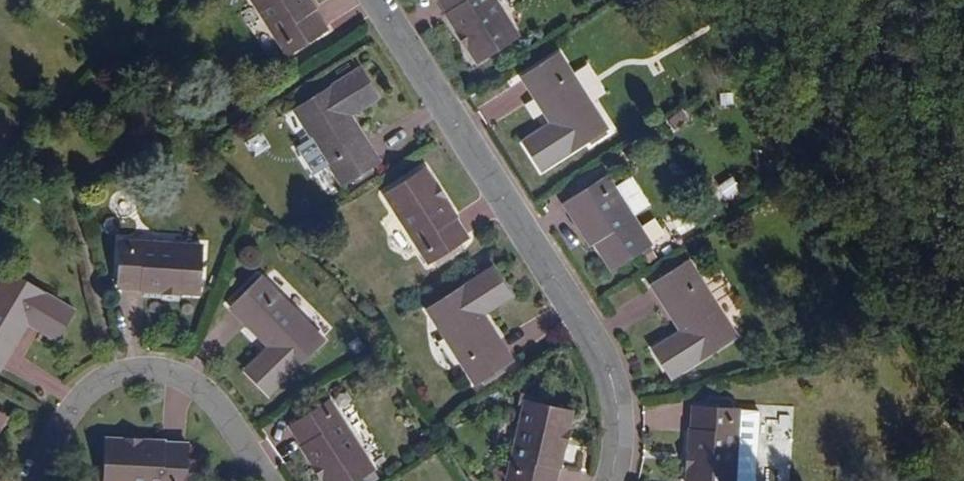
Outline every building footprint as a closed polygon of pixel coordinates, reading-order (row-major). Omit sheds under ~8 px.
[(306,0),(250,0),(287,56),(326,30),(306,0)] [(493,0),(438,0),(477,61),(516,36),(493,0)] [(605,128),(557,53),(520,77),(550,123),(522,142),(540,170),(605,128)] [(371,173),(368,168),(377,162),(348,116),(376,98),(358,69),(293,111),(341,185),(351,179),(354,184),(371,173)] [(460,251),(457,246),(467,239),(422,170),(383,196),(428,264),(433,261),(437,266),(460,251)] [(725,200),(741,190),(733,176),(717,185),(725,200)] [(597,237),(591,240),(610,270),(649,244),(632,218),(649,206),(630,177),(613,188),(606,177),(573,198),(597,237)] [(567,202),(591,240),(597,237),(573,198),(567,202)] [(201,246),(119,241),(116,287),(197,293),(201,246)] [(735,338),(687,263),(676,270),(673,266),(659,274),(662,279),(650,286),(680,333),(651,351),(670,380),(735,338)] [(510,296),(491,268),(426,312),(475,384),(511,360),(481,315),(510,296)] [(6,271),(0,282),(0,366),(26,322),(55,339),(73,311),(6,271)] [(323,339),(260,277),(229,308),(268,346),(244,370),(269,394),(323,339)] [(329,401),(290,426),(325,480),(352,480),(372,468),(329,401)] [(569,412),(524,402),(507,480),(554,480),(569,412)] [(691,409),(688,480),(734,480),(736,442),(756,442),(757,412),(691,409)] [(186,458),(186,445),(105,442),(104,466),(104,467),(98,467),(97,480),(185,480),(195,480),(195,458),(186,458)]
